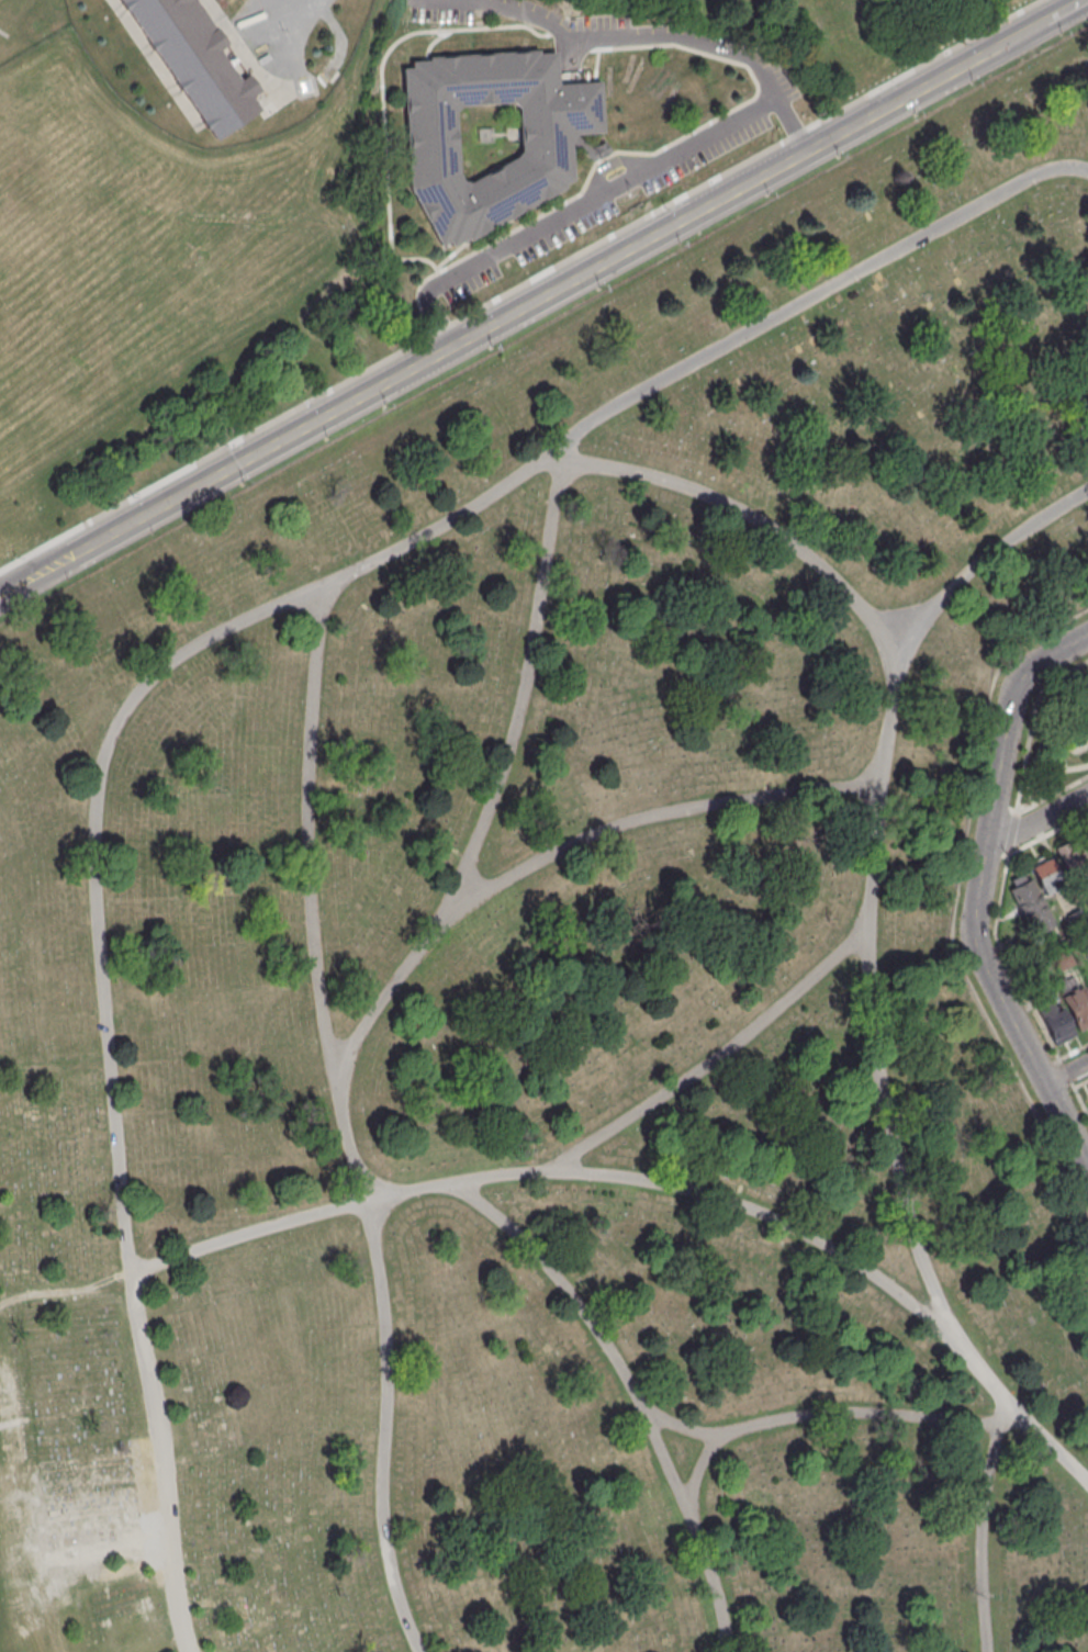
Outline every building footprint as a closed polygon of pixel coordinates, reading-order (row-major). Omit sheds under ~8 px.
[(213,136),(262,102),(192,0),(118,0),(213,136)] [(400,67),(405,183),(439,245),(445,241),(448,247),(468,236),(470,241),(567,187),(570,180),(570,142),(590,161),(610,149),(606,141),(592,148),(577,134),(601,133),(597,80),(554,82),(553,52),(411,58),(411,67),(400,67)] [(1055,847),(1068,875),(1086,866),(1072,839),(1055,847)] [(1043,894),(1030,866),(1047,857),(1062,885),(1043,894)] [(1008,889),(1023,922),(1032,918),(1037,930),(1050,924),(1028,879),(1022,881),(1020,876),(1011,880),(1013,886),(1008,889)] [(1066,914),(1072,926),(1085,920),(1079,909),(1066,914)] [(1059,970),(1052,956),(1067,949),(1074,963),(1059,970)] [(1081,985),(1087,998),(1087,1025),(1078,1030),(1061,994),(1081,985)] [(1054,1044),(1036,1009),(1056,999),(1074,1034),(1054,1044)]
